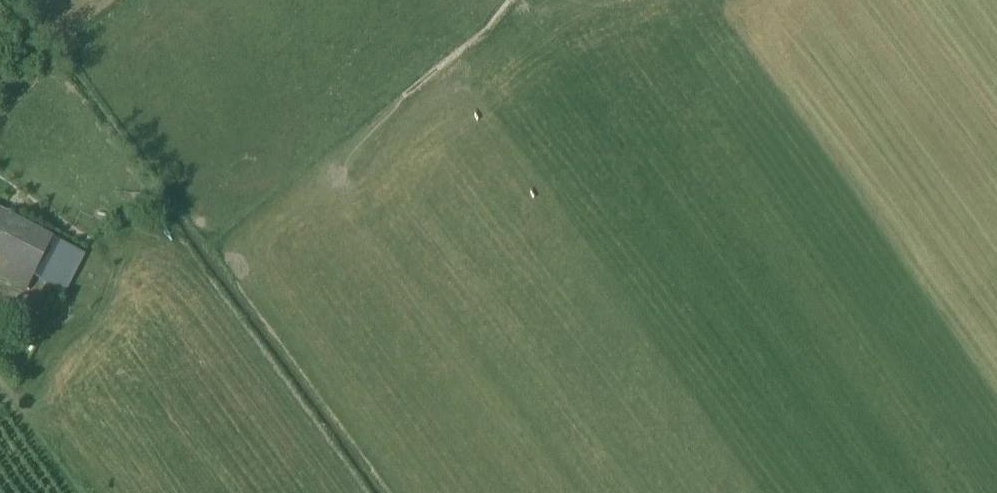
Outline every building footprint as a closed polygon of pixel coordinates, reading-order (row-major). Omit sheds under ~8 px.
[(26,291),(34,275),(65,292),(86,253),(0,207),(0,277),(26,291)]
